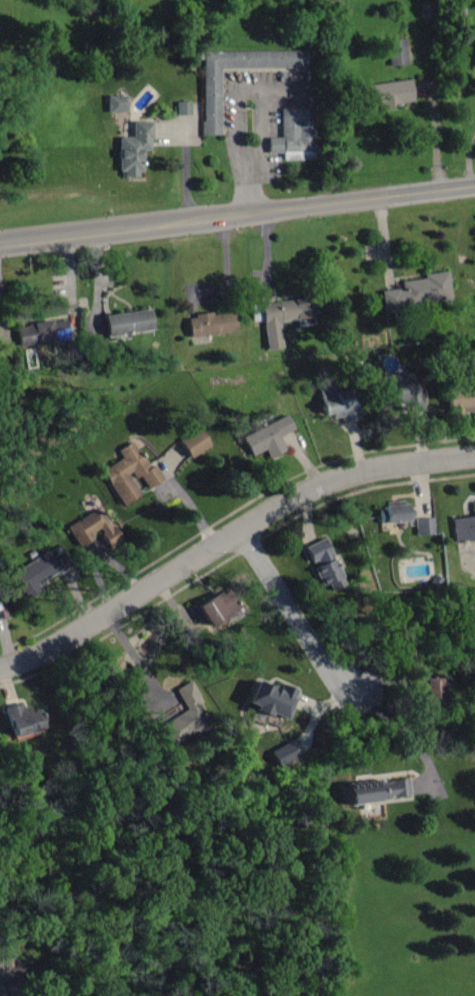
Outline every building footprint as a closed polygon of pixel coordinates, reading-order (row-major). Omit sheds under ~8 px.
[(387,40),(388,65),(405,64),(404,39),(387,40)] [(201,135),(219,134),(219,68),(303,67),(302,49),(200,51),(201,135)] [(363,108),(411,103),(409,80),(361,85),(363,108)] [(104,95),(105,112),(125,111),(124,94),(104,95)] [(189,101),(175,101),(175,115),(189,115),(189,101)] [(279,137),(266,137),(266,152),(280,153),(280,159),(309,160),(310,123),(304,123),(304,108),(280,108),(279,137)] [(116,137),(116,176),(138,176),(138,149),(149,149),(148,121),(129,121),(129,137),(116,137)] [(379,291),(381,310),(450,303),(447,271),(421,274),(422,279),(398,281),(399,289),(379,291)] [(264,349),(280,348),(277,321),(310,317),(307,298),(259,303),(264,349)] [(151,330),(148,309),(99,315),(101,337),(151,330)] [(185,315),(186,336),(235,333),(234,312),(211,314),(185,315)] [(17,348),(70,340),(67,318),(14,326),(17,348)] [(394,352),(378,355),(382,373),(397,370),(394,352)] [(413,399),(414,379),(390,378),(390,396),(385,396),(385,403),(395,404),(395,411),(421,411),(421,399),(413,399)] [(356,419),(351,388),(334,391),(333,382),(315,385),(320,414),(328,413),(329,418),(339,417),(340,422),(356,419)] [(443,386),(443,411),(474,410),(474,385),(443,386)] [(293,429),(287,415),(241,436),(250,455),(263,449),(266,457),(284,449),(278,436),(293,429)] [(209,445),(198,427),(176,440),(186,458),(209,445)] [(100,470),(119,504),(139,493),(130,478),(138,473),(146,488),(162,479),(154,463),(147,467),(132,440),(116,449),(121,459),(100,470)] [(469,503),(471,515),(449,518),(452,542),(474,539),(474,502),(469,503)] [(377,522),(412,521),(412,504),(376,505),(377,522)] [(66,522),(74,547),(93,540),(96,551),(122,543),(118,530),(107,534),(100,511),(66,522)] [(414,519),(415,535),(435,534),(434,518),(414,519)] [(332,591),(346,585),(327,537),(303,547),(320,588),(329,584),(332,591)] [(39,591),(36,584),(62,571),(52,551),(8,572),(22,599),(39,591)] [(191,605),(204,627),(239,607),(227,585),(191,605)] [(412,705),(444,703),(443,677),(411,679),(412,705)] [(158,725),(169,746),(213,724),(191,680),(174,689),(186,711),(158,725)] [(292,689),(277,684),(275,689),(248,680),(239,706),(281,720),(292,689)] [(3,706),(6,734),(44,730),(42,710),(28,711),(27,703),(3,706)] [(275,768),(296,758),(289,742),(268,752),(275,768)] [(409,796),(406,776),(341,786),(344,806),(409,796)] [(8,982),(8,956),(0,956),(0,982),(8,982)]
